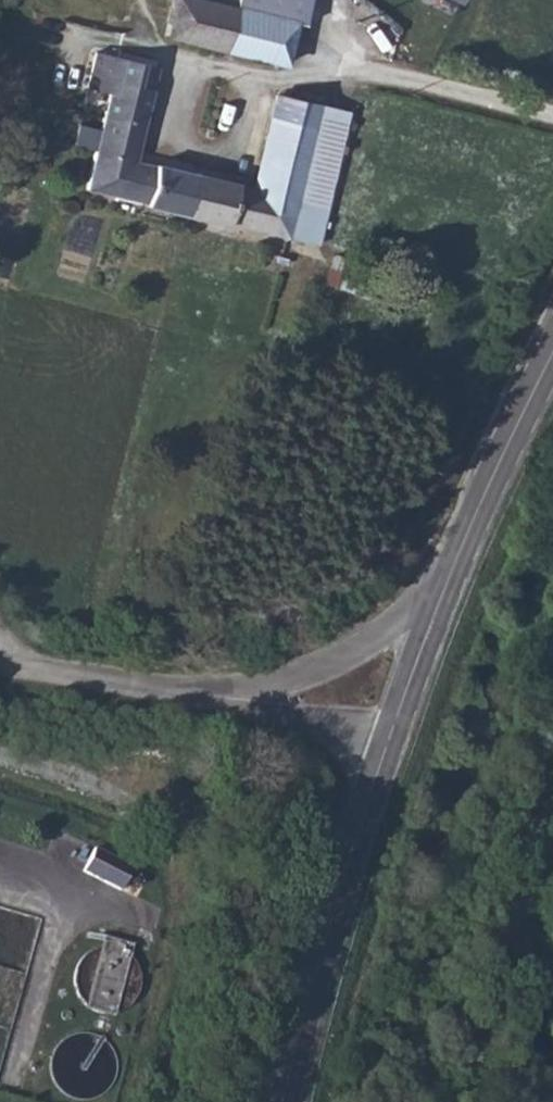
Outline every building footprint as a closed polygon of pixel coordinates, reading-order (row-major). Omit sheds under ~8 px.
[(165,35),(226,50),(235,8),(237,0),(174,0),(165,35)] [(235,8),(295,23),(303,25),(309,0),(237,0),(235,8)] [(285,65),(295,23),(235,8),(226,50),(285,65)] [(76,145),(95,151),(136,162),(158,67),(96,52),(88,88),(109,92),(100,130),(80,125),(76,145)] [(317,245),(348,112),(278,95),(254,190),(236,185),(236,183),(195,174),(190,216),(317,245)] [(136,162),(95,151),(86,190),(146,204),(136,162)] [(190,216),(195,174),(155,164),(155,166),(136,162),(146,204),(145,206),(190,216)] [(375,278),(335,260),(322,289),(362,307),(375,278)] [(94,844),(83,866),(120,885),(132,863),(94,844)]
